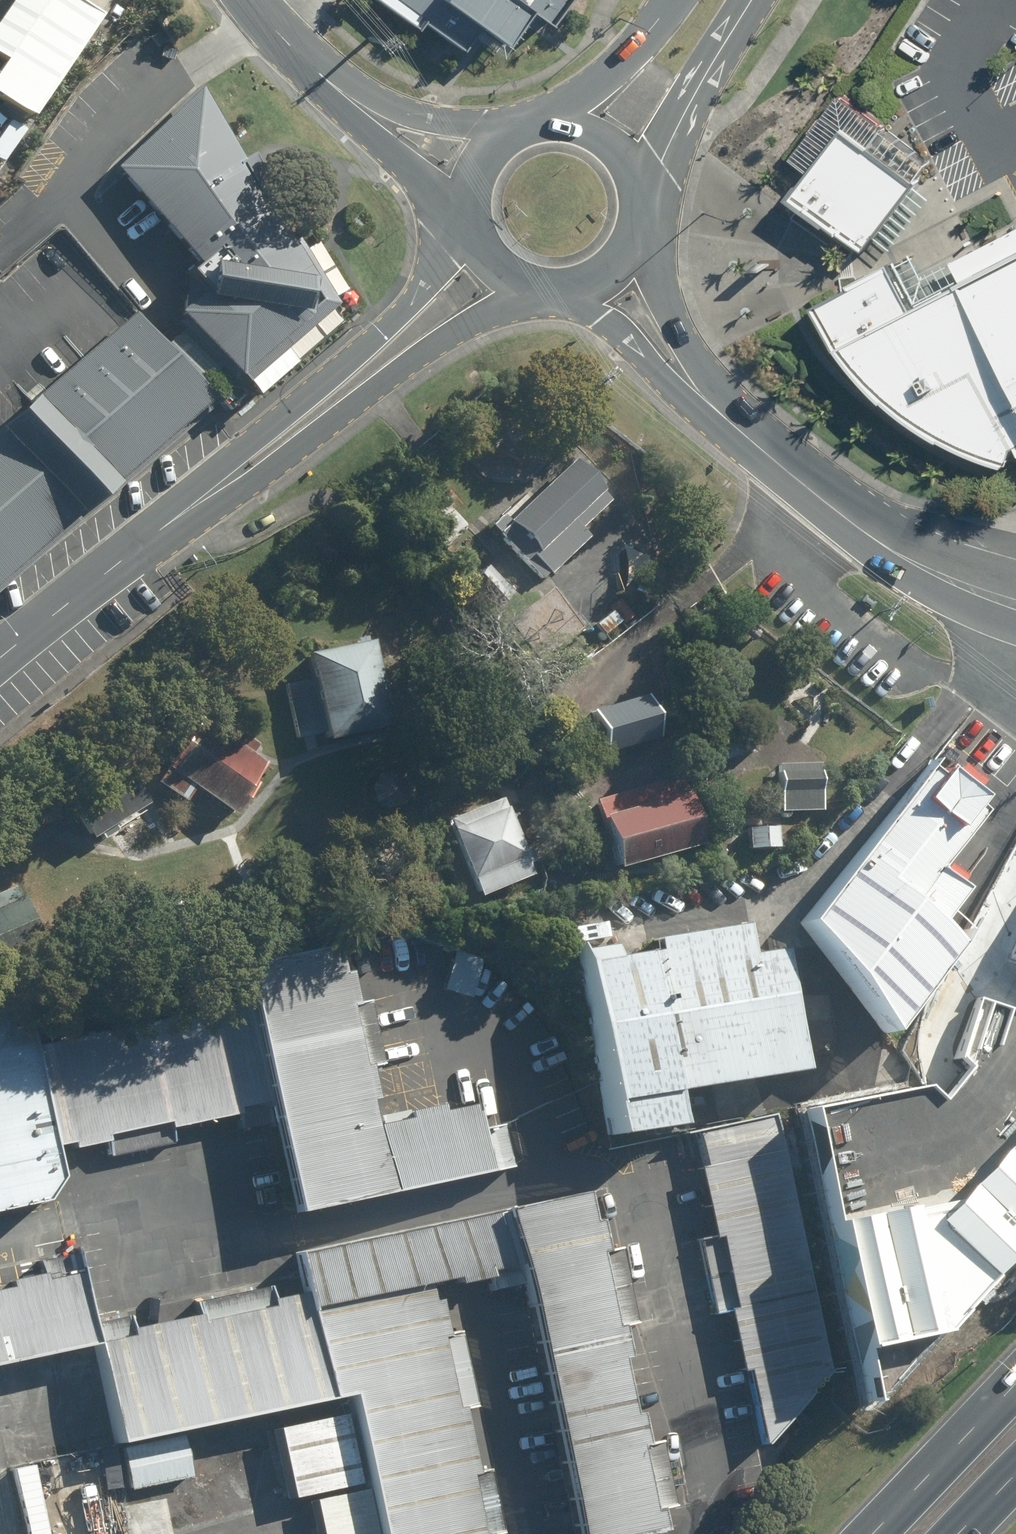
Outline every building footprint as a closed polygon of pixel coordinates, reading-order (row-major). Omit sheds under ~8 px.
[(9,61),(0,74),(0,94),(36,118),(105,16),(81,0),(15,0),(0,23),(0,55),(9,61)] [(519,79),(571,0),(400,0),(519,79)] [(299,264),(179,87),(101,139),(222,316),(299,264)] [(923,179),(846,125),(800,190),(877,244),(923,179)] [(942,266),(923,254),(834,303),(850,348),(930,428),(1015,457),(1015,230),(942,266)] [(0,405),(0,530),(183,380),(122,306),(0,405)] [(505,514),(493,526),(544,578),(551,572),(554,575),(591,538),(583,530),(612,501),(604,493),(607,490),(578,460),(514,522),(505,514)] [(471,544),(462,553),(470,562),(480,553),(471,544)] [(491,567),(475,582),(499,609),(516,594),(491,567)] [(615,612),(599,626),(609,638),(624,624),(615,612)] [(751,626),(746,632),(758,641),(763,634),(751,626)] [(313,656),(319,680),(288,687),(300,738),(330,731),(333,742),(396,727),(377,641),(313,656)] [(597,712),(600,723),(589,726),(594,745),(606,742),(610,754),(663,738),(651,697),(597,712)] [(208,721),(162,784),(188,802),(199,787),(239,816),(262,784),(257,781),(268,764),(254,754),(260,746),(244,734),(238,743),(208,721)] [(783,811),(825,811),(825,765),(784,765),(783,811)] [(125,769),(73,802),(96,840),(149,807),(125,769)] [(932,871),(977,812),(971,807),(977,799),(942,772),(936,780),(922,769),(801,925),(887,1034),(956,946),(932,926),(959,892),(932,871)] [(687,777),(603,802),(623,870),(707,845),(687,777)] [(509,806),(519,801),(515,789),(503,794),(505,800),(453,821),(484,898),(537,877),(531,865),(539,862),(534,850),(527,853),(509,806)] [(726,812),(725,830),(735,831),(736,813),(726,812)] [(781,828),(751,830),(753,851),(782,850),(781,828)] [(47,943),(26,897),(21,899),(17,890),(0,897),(0,964),(47,943)] [(636,922),(597,929),(600,946),(639,938),(636,922)] [(601,948),(577,953),(609,1140),(670,1130),(665,1095),(793,1073),(772,952),(738,958),(732,926),(645,941),(647,955),(604,961),(601,948)] [(256,1004),(37,1047),(30,1007),(0,1012),(0,1214),(53,1204),(68,1180),(62,1147),(76,1144),(77,1150),(109,1144),(111,1157),(176,1144),(174,1131),(244,1118),(246,1131),(285,1124),(303,1214),(496,1176),(482,1106),(447,1114),(446,1108),(414,1114),(415,1121),(382,1127),(377,1102),(382,1101),(376,1067),(387,1065),(374,1002),(361,1004),(356,974),(349,975),(344,947),(249,965),(256,1004)] [(800,1098),(869,1405),(1015,1246),(1015,1005),(984,993),(963,1051),(973,1060),(941,1096),(920,1072),(800,1098)] [(718,1239),(702,1243),(717,1315),(733,1312),(746,1373),(754,1371),(770,1448),(834,1375),(778,1115),(703,1131),(710,1168),(703,1170),(718,1239)] [(7,1284),(9,1292),(0,1294),(0,1367),(98,1347),(117,1445),(353,1398),(372,1491),(308,1504),(314,1533),(495,1533),(483,1473),(472,1475),(459,1411),(470,1409),(456,1340),(445,1342),(437,1304),(430,1305),(426,1285),(456,1279),(457,1287),(486,1281),(488,1291),(528,1282),(580,1533),(660,1533),(663,1533),(658,1510),(670,1508),(657,1445),(645,1448),(639,1415),(631,1417),(619,1360),(627,1359),(620,1328),(631,1325),(616,1252),(606,1254),(600,1224),(593,1225),(588,1197),(298,1255),(306,1296),(269,1303),(267,1290),(193,1305),(196,1318),(129,1332),(126,1319),(89,1327),(74,1257),(37,1265),(39,1278),(7,1284)] [(96,1353),(65,1359),(68,1382),(100,1376),(96,1353)] [(362,1486),(349,1417),(275,1430),(288,1500),(362,1486)] [(187,1438),(125,1450),(133,1489),(194,1477),(187,1438)] [(30,1533),(50,1533),(45,1513),(56,1510),(52,1493),(41,1496),(35,1468),(17,1472),(30,1533)]
